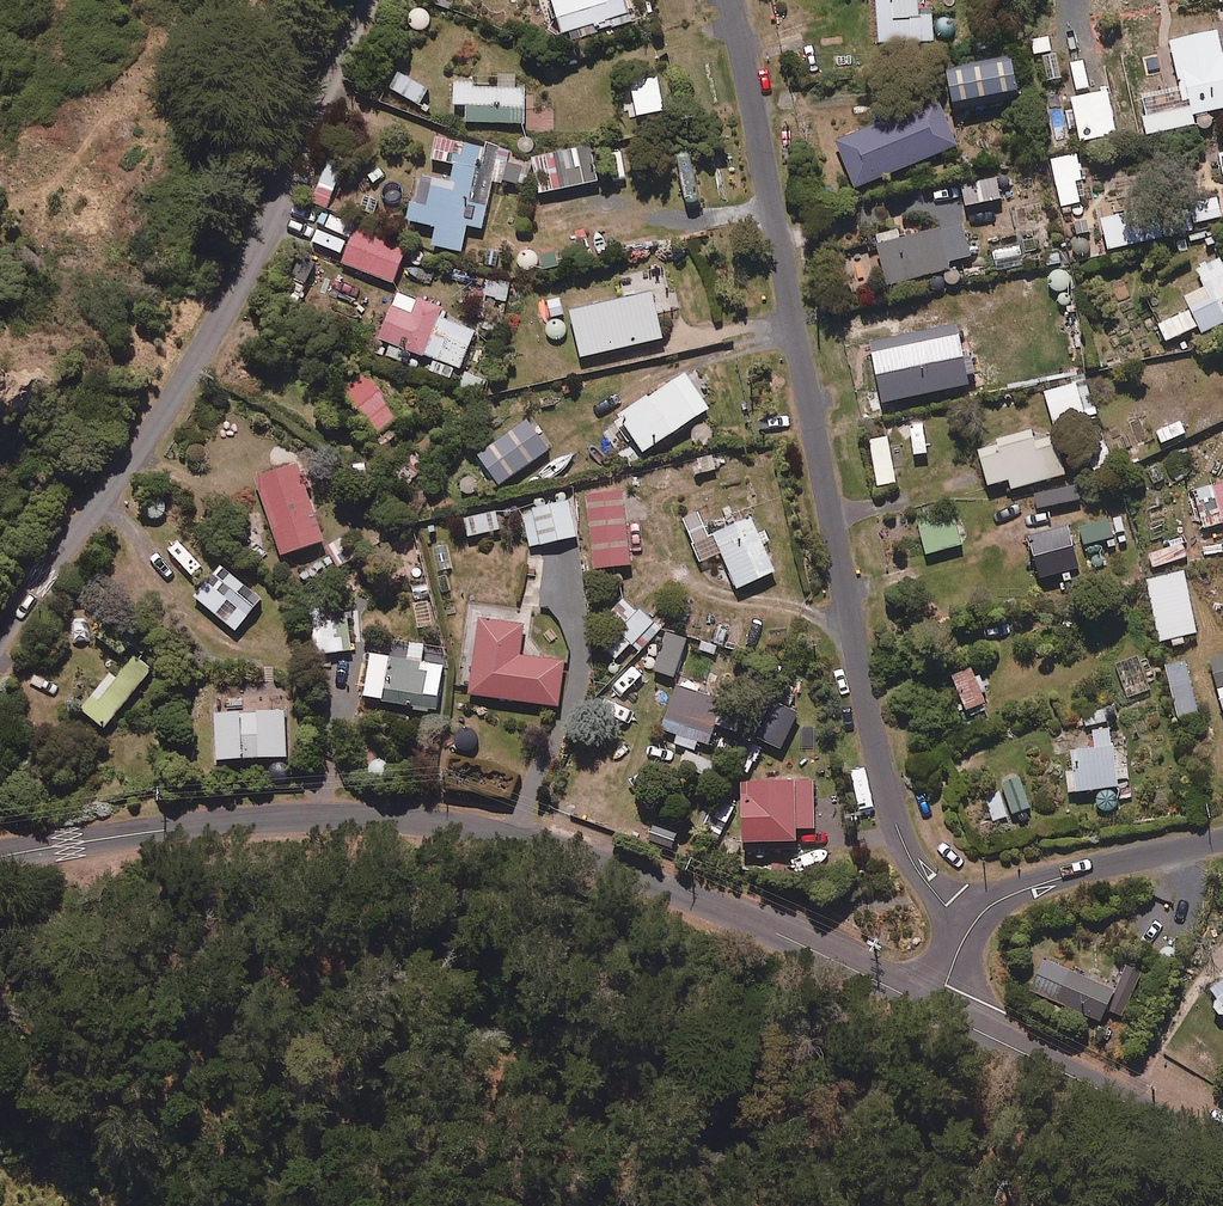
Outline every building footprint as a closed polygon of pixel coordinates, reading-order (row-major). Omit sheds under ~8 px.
[(627,0),(553,0),(562,35),(631,16),(627,0)] [(881,44),(935,41),(934,17),(920,18),(919,0),(878,0),(881,44)] [(1196,116),(1222,111),(1222,48),(1219,32),(1173,43),(1183,88),(1144,97),(1153,135),(1198,125),(1196,116)] [(1020,101),(1014,64),(948,75),(954,112),(1020,101)] [(519,66),(500,66),(499,86),(455,84),(454,106),(468,106),(467,122),(524,124),(526,86),(518,86),(519,66)] [(430,90),(403,72),(391,89),(418,108),(430,90)] [(1118,136),(1110,92),(1074,99),(1082,142),(1118,136)] [(958,147),(939,101),(838,142),(857,189),(958,147)] [(532,158),(437,138),(432,160),(456,165),(451,188),(416,181),(408,222),(438,228),(434,247),(463,253),(468,226),(484,229),(494,179),(526,185),(532,158)] [(601,182),(594,147),(535,159),(543,194),(601,182)] [(1083,179),(1078,155),(1053,161),(1063,207),(1082,203),(1077,180),(1083,179)] [(1190,203),(1197,227),(1222,219),(1222,213),(1217,194),(1190,203)] [(1194,232),(1188,203),(1146,212),(1152,240),(1194,232)] [(1142,215),(1105,224),(1111,250),(1148,242),(1142,215)] [(891,286),(953,270),(951,264),(976,257),(967,224),(880,247),(891,286)] [(408,250),(356,229),(343,264),(394,284),(408,250)] [(892,306),(878,253),(848,261),(863,314),(892,306)] [(1222,259),(1197,271),(1205,289),(1187,297),(1192,309),(1149,329),(1159,349),(1201,329),(1205,336),(1222,328),(1222,260),(1222,259)] [(677,307),(669,271),(623,281),(627,301),(573,313),(583,358),(664,340),(658,311),(677,307)] [(1075,271),(1051,273),(1053,291),(1076,289),(1075,271)] [(1047,275),(1025,277),(1028,300),(1050,297),(1047,275)] [(477,334),(449,322),(452,315),(398,293),(374,354),(451,385),(458,367),(463,369),(477,334)] [(994,361),(969,324),(922,357),(937,378),(958,363),(965,373),(981,361),(985,367),(994,361)] [(489,381),(466,372),(461,387),(483,395),(489,381)] [(399,420),(361,376),(342,392),(380,437),(399,420)] [(711,410),(687,376),(619,423),(643,457),(711,410)] [(1110,470),(1087,382),(1047,393),(1059,437),(1065,435),(1074,470),(1094,464),(1096,474),(1110,470)] [(1154,438),(1148,417),(1129,422),(1135,443),(1154,438)] [(553,450),(531,419),(479,455),(500,486),(553,450)] [(715,426),(694,426),(694,448),(715,448),(715,426)] [(1063,476),(1051,432),(981,451),(991,487),(1012,481),(1014,490),(1063,476)] [(897,482),(895,438),(874,439),(876,483),(897,482)] [(427,465),(415,455),(397,476),(409,486),(427,465)] [(325,542),(298,464),(256,479),(284,557),(325,542)] [(1196,493),(1207,529),(1222,525),(1222,485),(1196,493)] [(624,490),(587,494),(594,570),(631,567),(624,490)] [(582,537),(574,499),(523,509),(531,547),(582,537)] [(724,555),(715,535),(711,537),(699,509),(683,516),(703,563),(724,555)] [(502,531),(498,513),(466,519),(469,537),(502,531)] [(715,535),(724,555),(738,590),(776,574),(753,519),(715,535)] [(958,521),(922,530),(928,555),(964,546),(958,521)] [(1117,539),(1113,522),(1082,528),(1086,546),(1117,539)] [(277,558),(267,523),(245,529),(254,564),(277,558)] [(1081,568),(1072,529),(1033,539),(1042,578),(1081,568)] [(363,560),(350,537),(329,549),(342,572),(363,560)] [(263,600),(223,567),(196,598),(237,632),(263,600)] [(1198,635),(1186,573),(1149,581),(1162,642),(1198,635)] [(1218,594),(1221,611),(1209,614),(1212,629),(1222,627),(1222,593),(1218,594)] [(626,597),(602,622),(614,634),(602,647),(617,661),(633,644),(642,653),(662,631),(626,597)] [(349,619),(326,620),(328,654),(351,652),(349,619)] [(526,626),(481,621),(471,696),(560,707),(566,662),(522,656),(526,626)] [(689,642),(661,635),(638,663),(680,676),(689,642)] [(425,644),(412,643),(409,661),(372,656),(366,703),(438,711),(444,667),(422,664),(425,644)] [(153,672),(131,654),(83,711),(105,729),(153,672)] [(1213,661),(1222,700),(1222,658),(1213,661)] [(1199,714),(1188,663),(1168,668),(1180,718),(1199,714)] [(989,706),(973,667),(954,675),(970,714),(989,706)] [(724,703),(679,688),(664,731),(679,736),(676,744),(696,751),(700,740),(711,744),(724,703)] [(1085,712),(1087,729),(1112,725),(1109,709),(1085,712)] [(286,713),(217,714),(218,760),(287,759),(286,713)] [(1118,789),(1113,729),(1094,731),(1096,751),(1067,754),(1071,793),(1118,789)] [(715,763),(688,751),(681,766),(708,778),(715,763)] [(1032,809),(1025,778),(1004,783),(1012,814),(1032,809)] [(814,837),(812,789),(744,793),(747,853),(799,850),(798,838),(814,837)] [(1117,992),(1048,960),(1033,992),(1103,1024),(1109,1011),(1123,1017),(1143,975),(1128,968),(1117,992)] [(1213,990),(1222,1002),(1215,1007),(1222,1018),(1222,982),(1213,990)]
